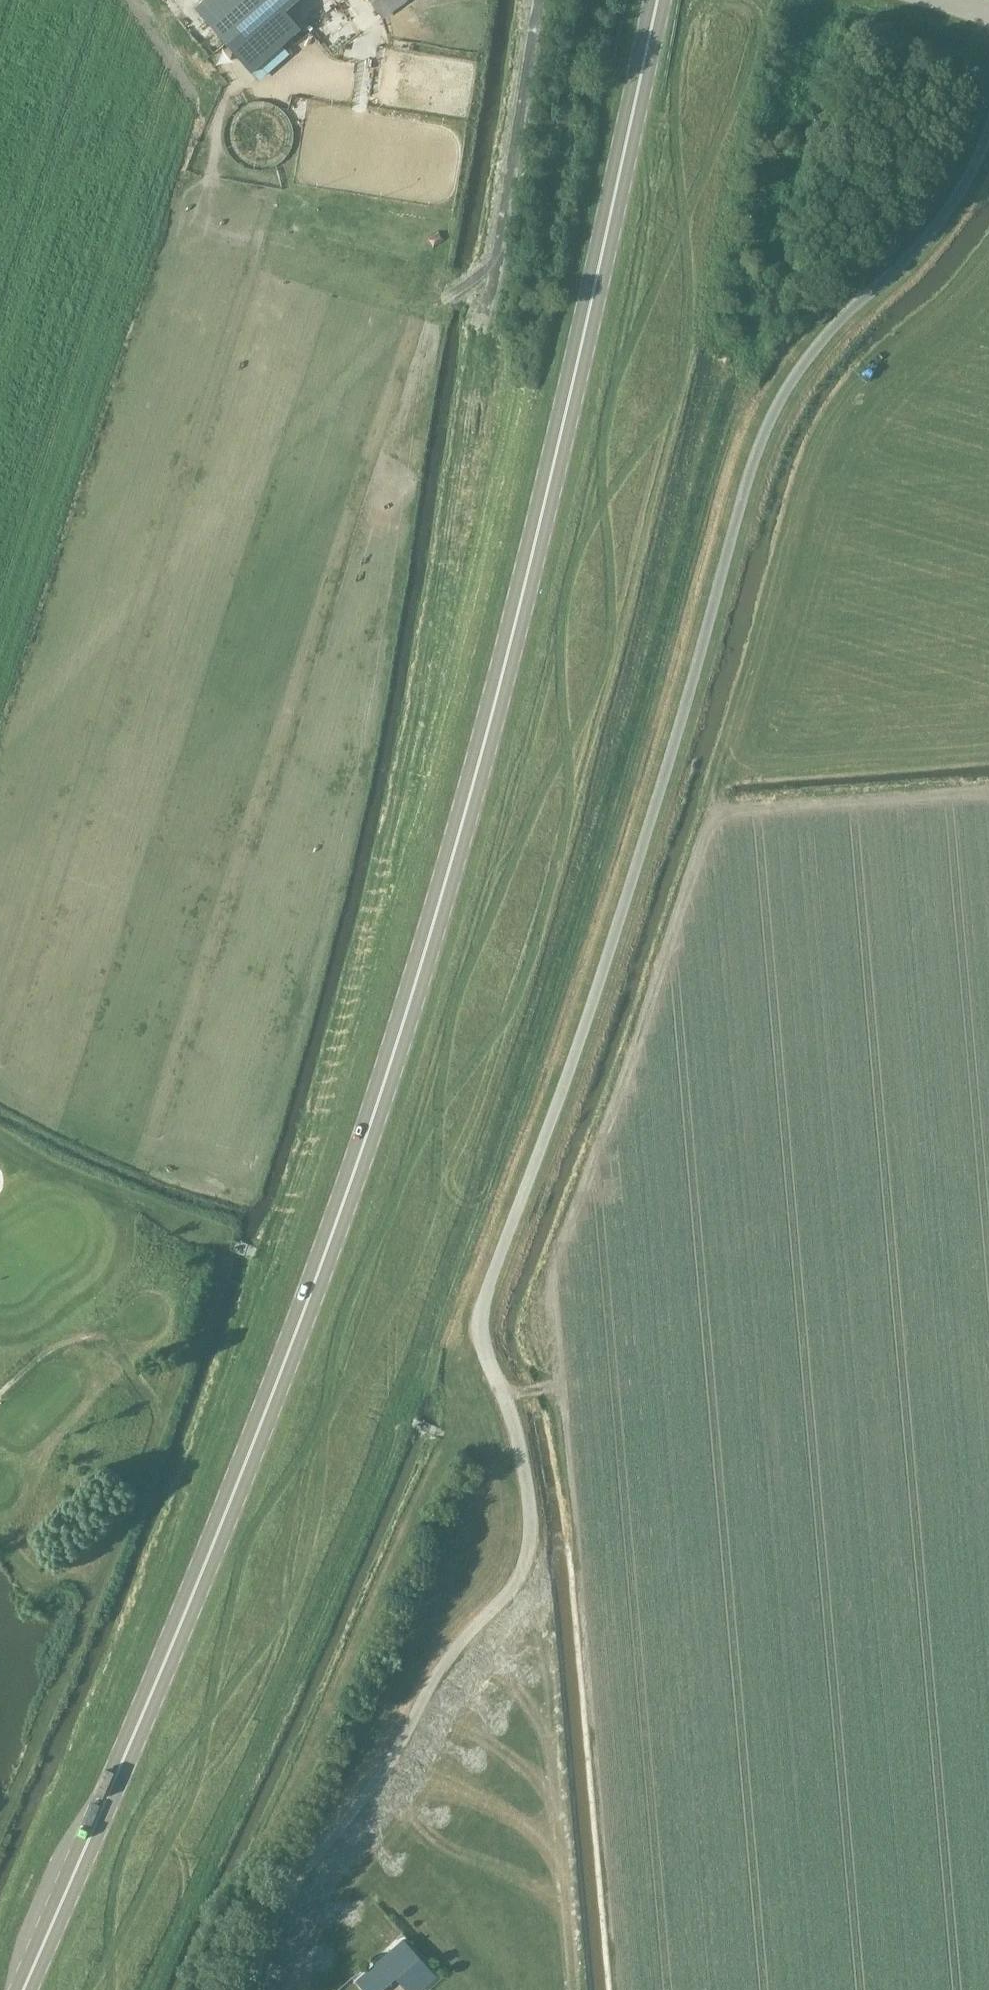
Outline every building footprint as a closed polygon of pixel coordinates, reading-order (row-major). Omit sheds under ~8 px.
[(194,9),(250,73),(300,30),(284,12),(298,0),(205,0),(194,9)] [(407,0),(368,0),(382,19),(407,0)] [(355,1982),(362,1989),(382,1989),(401,1974),(415,1989),(419,1989),(432,1979),(400,1943),(355,1982)]
